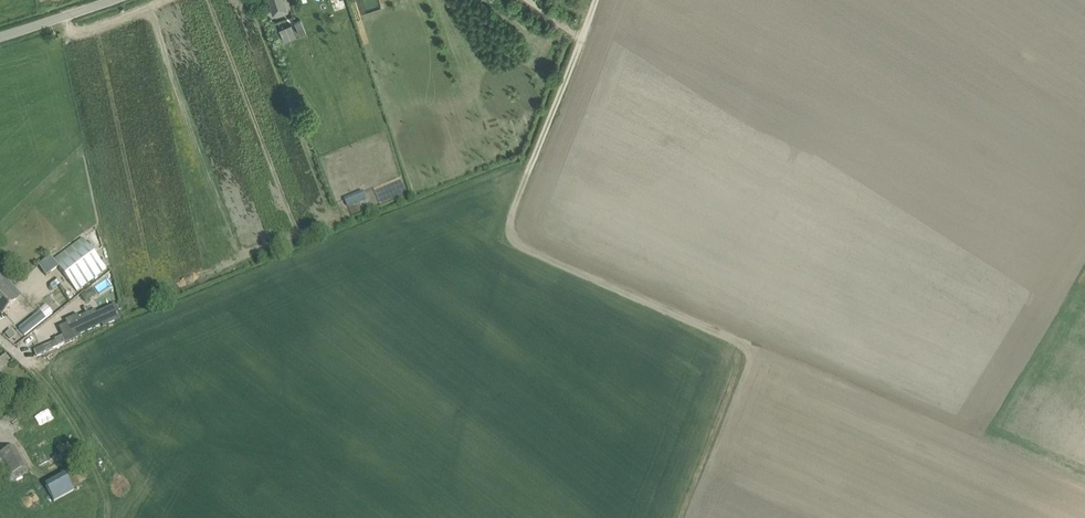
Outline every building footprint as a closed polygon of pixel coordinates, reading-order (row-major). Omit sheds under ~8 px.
[(268,1),(273,14),(286,10),(283,0),(271,0),(268,1)] [(53,260),(60,268),(77,291),(106,269),(83,238),(53,260)] [(60,268),(53,260),(51,257),(39,266),(47,278),(60,268)] [(0,283),(0,284),(0,312),(2,314),(16,299),(13,296),(0,283)] [(80,295),(84,301),(95,294),(92,288),(80,295)] [(99,304),(102,319),(119,316),(116,301),(99,304)] [(19,328),(24,335),(52,313),(47,306),(19,328)] [(80,334),(101,324),(99,319),(95,310),(66,323),(58,326),(62,335),(54,339),(55,341),(57,348),(74,340),(81,337),(80,334)] [(46,345),(36,348),(38,354),(39,355),(48,351),(57,348),(55,341),(46,345)] [(13,446),(0,453),(0,455),(11,474),(25,467),(13,446)] [(65,474),(45,485),(54,501),(74,490),(65,474)]
